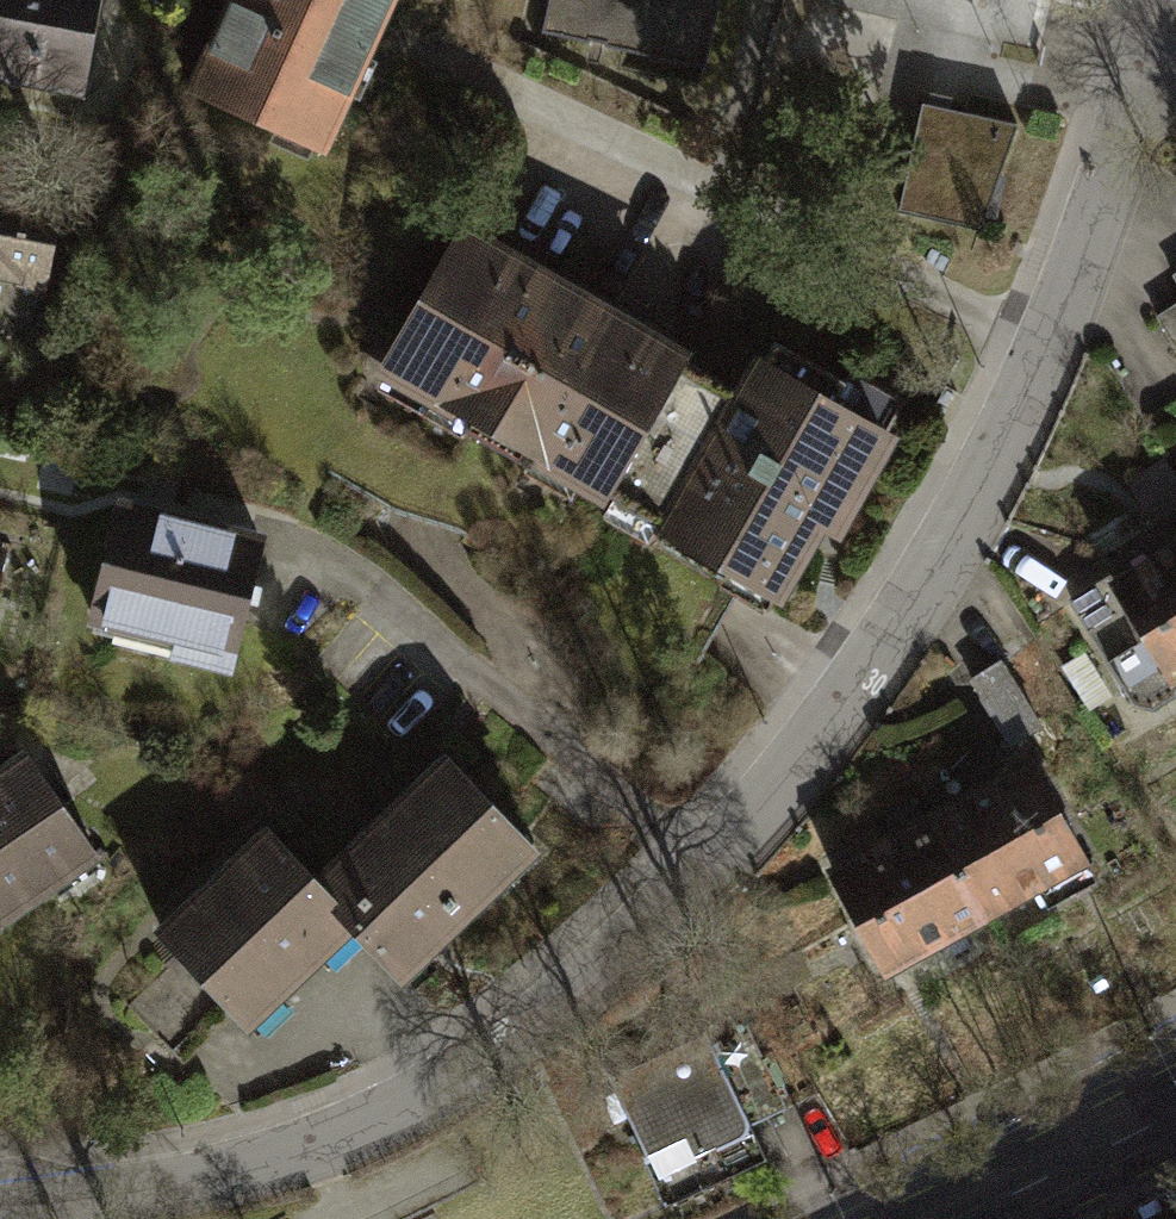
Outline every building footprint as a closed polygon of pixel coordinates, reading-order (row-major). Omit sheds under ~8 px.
[(91,101),(110,0),(0,0),(0,84),(91,101)] [(193,91),(319,145),(385,0),(235,0),(193,91)] [(542,32),(704,68),(719,0),(549,0),(542,32)] [(982,226),(1017,124),(951,110),(922,103),(899,210),(982,226)] [(0,188),(0,275),(42,284),(58,200),(0,188)] [(685,363),(464,237),(388,369),(474,418),(467,430),(531,466),(537,455),(609,496),(685,363)] [(1163,316),(1175,338),(1175,308),(1163,316)] [(844,382),(775,342),(744,396),(715,380),(685,363),(609,496),(663,526),(657,537),(727,577),(733,566),(787,597),(834,516),(838,519),(906,402),(852,370),(844,382)] [(1135,482),(1158,519),(1175,508),(1175,482),(1165,464),(1135,482)] [(259,544),(117,510),(92,618),(178,638),(173,656),(229,669),(259,544)] [(1119,581),(1115,575),(1071,602),(1131,701),(1157,705),(1175,695),(1175,690),(1175,546),(1119,581)] [(1085,659),(1066,670),(1093,719),(1112,709),(1085,659)] [(1039,724),(1003,668),(975,685),(1011,742),(1039,724)] [(27,754),(0,773),(0,915),(93,851),(27,754)] [(448,758),(317,882),(352,919),(402,971),(533,848),(448,758)] [(1094,878),(1032,765),(932,820),(981,912),(1038,882),(1049,902),(1094,878)] [(981,912),(932,820),(834,872),(883,964),(981,912)] [(317,882),(271,832),(164,932),(186,955),(231,1003),(246,1019),(352,919),(317,882)] [(231,1003),(186,955),(130,1007),(176,1055),(231,1003)] [(607,1071),(663,1189),(761,1145),(752,1124),(820,1094),(786,1034),(758,1047),(740,1010),(607,1071)]
